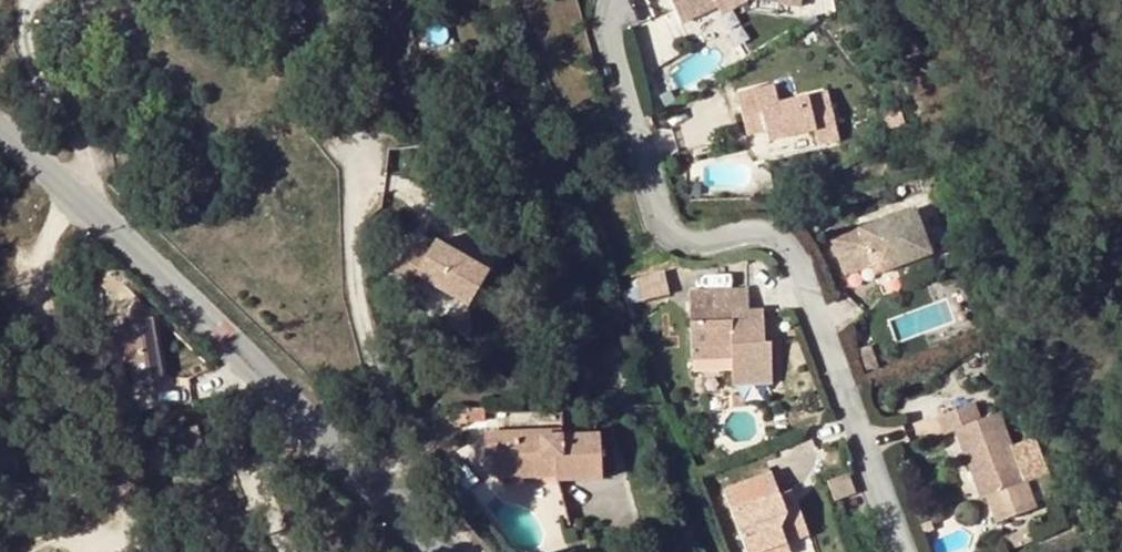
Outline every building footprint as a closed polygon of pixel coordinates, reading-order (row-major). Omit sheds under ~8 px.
[(261,5),(283,21),(287,15),(282,11),(284,8),(273,0),(264,0),(261,5)] [(712,7),(711,4),(720,0),(670,0),(680,22),(712,7)] [(711,4),(712,7),(717,17),(736,6),(745,7),(746,0),(720,0),(711,4)] [(763,11),(787,16),(790,0),(766,0),(763,11)] [(770,136),(772,146),(800,137),(805,152),(824,147),(811,102),(763,114),(759,98),(727,107),(740,145),(753,141),(770,136)] [(772,146),(770,136),(753,141),(756,150),(772,146)] [(899,220),(824,248),(836,278),(862,269),(866,280),(917,261),(899,220)] [(421,236),(419,243),(407,239),(396,235),(384,267),(406,275),(409,266),(464,287),(479,250),(424,229),(421,236)] [(410,232),(407,239),(419,243),(421,236),(410,232)] [(635,298),(667,293),(663,272),(631,278),(635,298)] [(747,329),(746,308),(744,290),(687,293),(691,353),(731,350),(732,355),(734,383),(773,381),(770,343),(764,343),(763,334),(747,329)] [(746,308),(747,329),(763,334),(761,308),(746,308)] [(160,376),(152,321),(126,325),(134,380),(160,376)] [(464,408),(464,414),(464,421),(481,421),(481,408),(464,408)] [(941,437),(951,433),(977,498),(1018,482),(993,417),(976,424),(970,408),(935,421),(941,437)] [(464,421),(464,414),(455,415),(456,424),(465,424),(464,421)] [(208,459),(198,429),(167,439),(177,468),(208,459)] [(597,435),(562,436),(538,436),(538,432),(484,433),(485,456),(493,456),(493,452),(502,451),(503,470),(552,469),(553,477),(553,480),(598,480),(597,435)] [(502,451),(493,452),(493,456),(494,477),(553,477),(552,469),(503,470),(502,451)] [(827,481),(836,500),(856,492),(847,472),(827,481)] [(781,494),(775,478),(728,495),(748,551),(791,551),(788,543),(811,535),(800,505),(786,510),(781,494)] [(786,510),(800,505),(795,489),(781,494),(786,510)]
